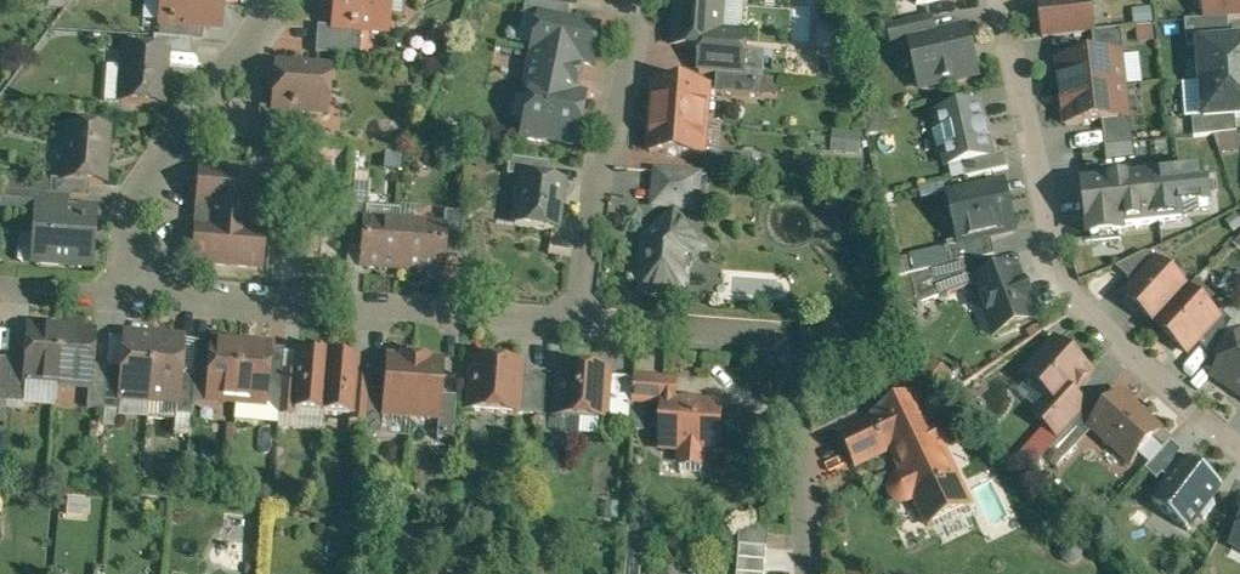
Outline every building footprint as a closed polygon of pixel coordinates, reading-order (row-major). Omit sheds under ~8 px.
[(161,22),(205,26),(221,27),(224,1),(224,0),(162,0),(161,22)] [(335,27),(334,28),(362,30),(388,32),(389,14),(382,6),(383,0),(336,0),(335,27)] [(546,3),(526,0),(524,14),(540,17),(540,16),(567,21),(570,7),(546,3)] [(676,10),(681,10),(680,28),(678,28),(677,46),(703,48),(701,73),(718,74),(744,76),(746,50),(718,48),(719,34),(723,34),(724,11),(721,11),(721,0),(677,0),(676,10)] [(1040,5),(1044,38),(1093,32),(1097,32),(1093,0),(1087,0),(1040,5)] [(1206,19),(1230,18),(1239,17),(1239,0),(1205,0),(1206,19)] [(567,21),(540,16),(540,17),(533,51),(591,63),(598,28),(567,21)] [(933,17),(890,27),(894,46),(911,43),(911,41),(937,36),(933,17)] [(1206,19),(1186,21),(1188,47),(1200,46),(1200,44),(1231,42),(1230,18),(1206,19)] [(205,26),(161,22),(160,36),(194,39),(203,40),(205,26)] [(454,30),(438,22),(430,37),(446,45),(454,30)] [(362,30),(334,28),(335,27),(319,26),(317,54),(360,57),(362,30)] [(937,36),(911,41),(911,43),(919,75),(931,72),(934,86),(979,76),(968,29),(937,36)] [(1097,32),(1093,32),(1096,59),(1122,56),(1122,57),(1125,57),(1122,29),(1097,32)] [(194,39),(160,36),(155,36),(154,50),(167,51),(167,52),(193,55),(194,39)] [(1200,44),(1200,46),(1203,81),(1203,82),(1239,79),(1239,41),(1231,42),(1200,44)] [(154,50),(126,48),(122,102),(163,105),(167,52),(167,51),(154,50)] [(591,63),(533,51),(526,85),(533,87),(524,133),(527,137),(540,140),(545,137),(574,143),(584,96),(574,94),(581,61),(591,63)] [(1096,59),(1060,63),(1063,94),(1125,87),(1122,57),(1122,56),(1096,59)] [(1128,57),(1129,84),(1140,83),(1138,56),(1128,57)] [(331,69),(277,65),(274,108),(274,109),(304,111),(327,113),(331,69)] [(744,76),(718,74),(716,94),(760,97),(761,77),(744,76)] [(1203,82),(1205,118),(1205,120),(1237,117),(1239,117),(1239,79),(1203,82)] [(710,88),(656,83),(654,117),(707,121),(710,88)] [(1125,87),(1063,94),(1067,125),(1103,121),(1129,119),(1128,117),(1125,87)] [(980,106),(938,115),(942,132),(935,133),(939,152),(946,150),(950,167),(964,164),(980,160),(992,157),(988,139),(989,138),(989,137),(980,139),(978,127),(986,126),(986,124),(985,124),(980,106)] [(304,111),(274,109),(274,108),(261,107),(258,134),(302,138),(304,111)] [(707,121),(654,117),(651,152),(704,156),(707,121)] [(1129,119),(1103,121),(1106,147),(1135,144),(1132,117),(1128,117),(1129,119)] [(1237,117),(1205,120),(1205,118),(1194,119),(1195,138),(1222,135),(1237,133),(1238,133),(1237,117)] [(108,129),(70,126),(66,179),(65,181),(91,183),(104,183),(108,129)] [(832,132),(832,154),(861,154),(861,133),(832,132)] [(1237,133),(1222,135),(1224,150),(1239,148),(1237,133)] [(756,155),(712,151),(711,171),(754,174),(756,155)] [(549,162),(510,157),(508,174),(522,176),(523,175),(547,178),(549,162)] [(980,160),(964,164),(967,178),(1010,168),(1009,167),(983,173),(980,160)] [(269,175),(201,170),(194,263),(261,269),(269,175)] [(701,175),(658,171),(655,205),(698,209),(701,175)] [(547,178),(523,175),(522,176),(516,225),(556,230),(563,180),(547,178)] [(91,183),(65,181),(66,179),(52,179),(51,194),(66,195),(90,197),(91,183)] [(1156,179),(1085,186),(1087,213),(1090,212),(1093,238),(1122,235),(1121,226),(1161,222),(1156,179)] [(1004,185),(952,196),(954,203),(951,208),(952,215),(957,219),(962,240),(962,242),(991,235),(1014,230),(1004,185)] [(51,194),(2,190),(1,206),(37,210),(38,208),(66,210),(66,195),(51,194)] [(368,205),(352,204),(349,247),(364,248),(366,222),(367,222),(368,205)] [(66,210),(38,208),(37,210),(34,261),(89,265),(93,212),(66,210)] [(464,212),(446,211),(444,228),(446,228),(444,254),(460,256),(464,212)] [(676,214),(660,228),(660,234),(646,246),(643,289),(665,291),(668,294),(686,295),(689,261),(704,247),(676,214)] [(367,222),(366,222),(364,248),(362,265),(396,268),(399,224),(367,222)] [(444,228),(399,224),(396,268),(442,271),(444,254),(446,228),(444,228)] [(991,235),(962,242),(962,240),(948,243),(953,266),(976,261),(996,256),(991,235)] [(948,248),(910,254),(912,270),(951,264),(948,248)] [(1147,253),(1117,267),(1136,286),(1158,263),(1147,253)] [(953,266),(933,271),(943,297),(976,285),(976,283),(983,280),(976,261),(953,266)] [(1136,286),(1127,297),(1157,325),(1188,291),(1158,263),(1136,286)] [(983,280),(976,283),(976,285),(996,336),(1037,321),(1031,303),(1033,302),(1026,283),(1023,284),(1017,267),(983,280)] [(1218,317),(1188,291),(1157,325),(1188,353),(1197,342),(1219,318),(1218,317)] [(1219,318),(1197,342),(1212,355),(1234,322),(1222,312),(1218,317),(1219,318)] [(62,330),(30,328),(27,360),(26,381),(58,383),(62,330)] [(95,333),(62,330),(58,383),(89,386),(91,386),(92,364),(95,333)] [(155,338),(126,335),(123,367),(121,396),(122,396),(150,398),(148,413),(149,413),(155,338)] [(184,340),(155,338),(149,413),(151,398),(178,400),(179,400),(182,372),(184,340)] [(1216,376),(1239,393),(1239,340),(1216,376)] [(213,342),(198,341),(196,373),(195,385),(209,386),(213,342)] [(1090,373),(1056,341),(1040,360),(1040,367),(1031,377),(1054,398),(1037,417),(1062,439),(1064,436),(1083,416),(1089,409),(1074,394),(1074,387),(1081,380),(1084,380),(1090,373)] [(241,345),(213,342),(209,386),(208,398),(237,400),(241,345)] [(271,347),(241,345),(237,400),(266,403),(267,391),(271,347)] [(285,348),(271,347),(267,391),(281,392),(283,372),(285,348)] [(314,353),(300,352),(298,373),(295,410),(296,410),(324,413),(329,351),(314,350),(314,353)] [(344,352),(329,351),(324,413),(351,415),(352,415),(356,376),(357,357),(343,356),(344,352)] [(402,357),(387,356),(384,391),(382,416),(383,416),(411,418),(416,357),(402,356),(402,357)] [(429,358),(416,357),(411,418),(439,420),(440,420),(442,395),(444,361),(429,359),(429,358)] [(0,358),(0,401),(8,402),(11,358),(0,358)] [(27,360),(11,358),(8,402),(25,403),(26,381),(27,360)] [(520,365),(474,361),(470,410),(516,413),(520,369),(520,365)] [(108,366),(92,364),(91,386),(89,386),(88,408),(105,409),(108,366)] [(123,367),(108,366),(105,409),(121,410),(122,396),(121,396),(123,367)] [(607,371),(561,368),(558,416),(604,419),(607,376),(607,371)] [(546,371),(520,369),(516,413),(543,415),(546,371)] [(196,373),(182,372),(179,400),(178,400),(177,415),(192,416),(195,385),(196,373)] [(298,373),(283,372),(281,392),(280,415),(295,416),(296,410),(295,410),(298,373)] [(371,377),(356,376),(352,415),(351,415),(351,421),(367,423),(369,391),(369,390),(371,377)] [(633,378),(607,376),(604,419),(630,421),(632,400),(633,378)] [(677,381),(633,378),(632,400),(665,403),(666,401),(675,402),(677,381)] [(384,391),(369,390),(369,391),(367,423),(366,434),(382,435),(383,416),(382,416),(384,391)] [(457,396),(442,395),(440,420),(439,420),(438,439),(453,440),(457,396)] [(1161,431),(1122,395),(1094,426),(1093,427),(1094,429),(1132,463),(1161,431)] [(938,427),(933,428),(918,396),(876,416),(878,420),(871,424),(885,453),(893,450),(905,476),(898,479),(895,482),(894,484),(893,487),(892,490),(893,493),(894,496),(896,499),(898,500),(901,501),(906,502),(916,498),(929,526),(971,506),(944,450),(947,448),(949,446),(950,444),(951,442),(951,439),(951,436),(949,433),(948,431),(946,429),(943,428),(941,427),(938,427)] [(675,402),(666,401),(665,403),(662,447),(684,449),(682,467),(703,468),(704,450),(720,451),(724,405),(675,402)] [(1083,416),(1064,436),(1077,448),(1094,429),(1093,427),(1094,426),(1083,416)] [(871,424),(843,437),(857,466),(885,453),(871,424)] [(1077,448),(1064,436),(1062,439),(1053,449),(1066,460),(1077,448)] [(1172,441),(1146,469),(1158,480),(1163,475),(1171,481),(1188,460),(1181,455),(1184,451),(1172,441)] [(1171,481),(1154,504),(1189,531),(1200,515),(1205,519),(1217,504),(1212,500),(1223,485),(1211,476),(1208,480),(1197,472),(1201,468),(1189,459),(1188,460),(1171,481)] [(770,530),(741,527),(739,544),(768,547),(770,530)] [(766,547),(740,545),(737,573),(764,573),(766,547)]
